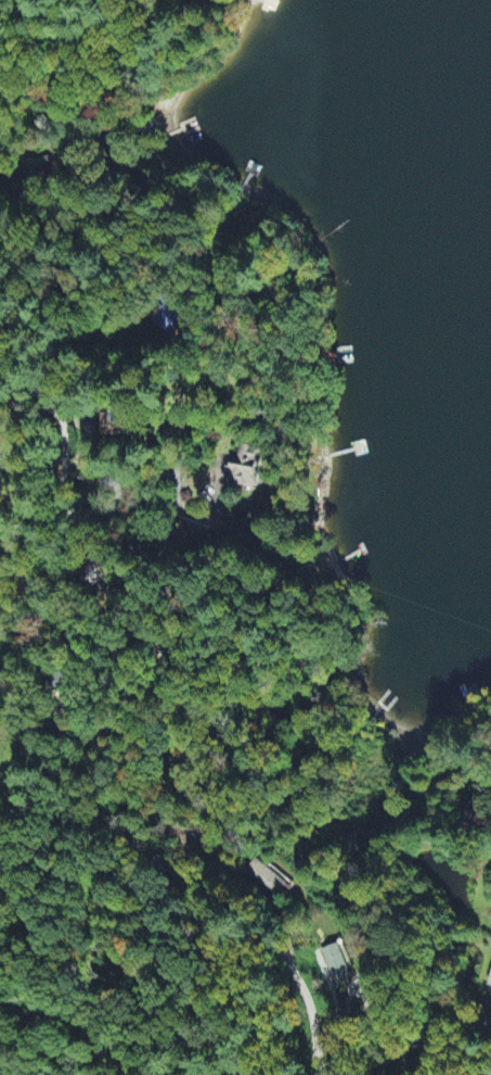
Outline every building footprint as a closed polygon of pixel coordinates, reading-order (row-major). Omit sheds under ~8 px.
[(25,161),(26,182),(53,181),(52,160),(25,161)] [(109,416),(101,416),(100,436),(116,436),(116,425),(120,425),(121,410),(109,409),(109,416)] [(233,458),(227,483),(258,490),(266,451),(241,446),(238,459),(233,458)] [(247,875),(281,903),(292,889),(258,861),(247,875)] [(349,981),(341,946),(323,950),(331,985),(349,981)]
